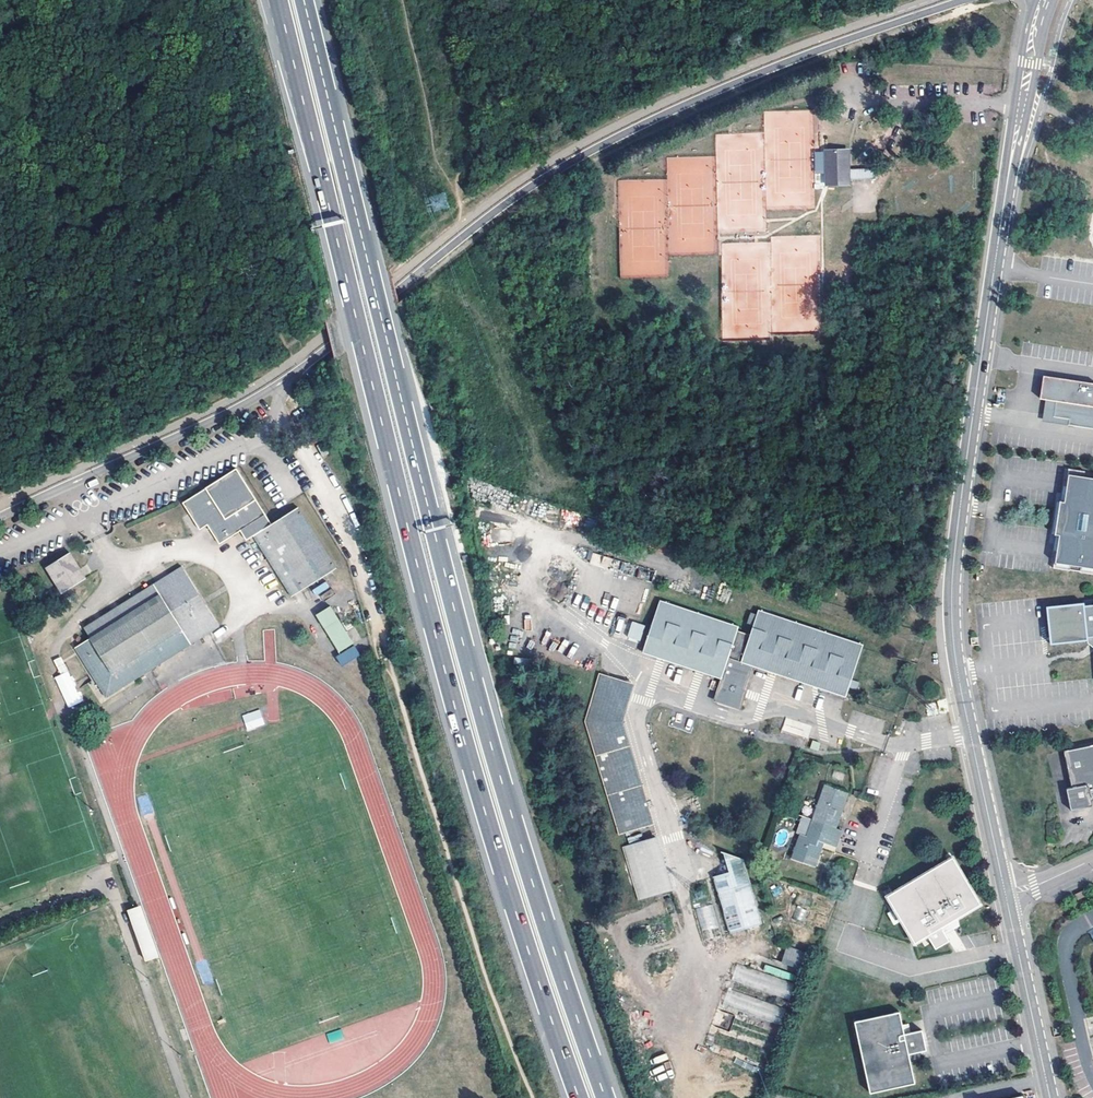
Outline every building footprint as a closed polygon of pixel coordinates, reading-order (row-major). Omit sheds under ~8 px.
[(851,152),(830,153),(830,188),(851,188),(851,152)] [(856,172),(856,181),(880,180),(879,173),(856,172)] [(1056,403),(1054,419),(1069,422),(1068,428),(1092,431),(1092,386),(1043,378),(1040,401),(1046,402),(1056,403)] [(1043,423),(1068,428),(1069,422),(1054,419),(1056,403),(1046,402),(1043,423)] [(247,540),(254,536),(293,597),(335,570),(298,509),(271,525),(236,470),(183,503),(200,530),(208,525),(220,544),(240,531),(247,540)] [(1067,477),(1084,480),(1085,474),(1068,471),(1067,477)] [(1083,486),(1084,480),(1067,477),(1063,504),(1061,515),(1060,515),(1058,515),(1056,526),(1060,527),(1058,538),(1054,565),(1069,567),(1068,573),(1081,575),(1082,570),(1092,571),(1092,487),(1083,486)] [(70,552),(47,567),(63,591),(86,577),(70,552)] [(598,564),(600,555),(592,553),(590,562),(598,564)] [(73,650),(105,700),(219,625),(183,566),(82,630),(88,640),(73,650)] [(317,596),(330,587),(325,581),(313,590),(317,596)] [(748,635),(657,605),(640,656),(717,683),(711,701),(726,706),(732,688),(738,691),(746,669),(839,699),(858,647),(755,613),(748,635)] [(330,606),(316,614),(340,652),(353,643),(330,606)] [(1046,609),(1050,647),(1087,643),(1086,640),(1092,639),(1092,608),(1084,609),(1084,606),(1046,609)] [(640,642),(645,625),(631,621),(626,638),(640,642)] [(623,625),(615,623),(610,642),(618,644),(623,625)] [(355,645),(336,656),(342,666),(361,655),(355,645)] [(608,726),(621,687),(596,678),(580,724),(616,837),(642,828),(608,726)] [(627,689),(621,687),(608,726),(642,828),(647,826),(615,727),(627,689)] [(733,707),(738,691),(732,688),(726,706),(733,707)] [(260,709),(242,714),(246,730),(265,726),(260,709)] [(782,730),(807,738),(811,725),(786,717),(782,730)] [(812,752),(814,745),(806,743),(804,750),(812,752)] [(1072,790),(1067,792),(1068,797),(1077,803),(1087,810),(1092,809),(1092,804),(1092,748),(1064,754),(1072,790)] [(844,794),(821,787),(805,839),(797,836),(790,861),(813,869),(821,845),(834,848),(839,833),(833,831),(841,807),(844,794)] [(1077,803),(1068,797),(1071,813),(1087,810),(1077,803)] [(650,839),(620,849),(636,901),(667,890),(650,839)] [(739,859),(718,852),(724,872),(708,877),(726,933),(759,922),(739,859)] [(953,861),(888,900),(916,947),(929,939),(936,953),(950,944),(946,937),(942,931),(949,927),(981,908),(953,861)] [(1087,895),(1084,889),(1075,894),(1078,900),(1087,895)] [(159,954),(141,904),(127,908),(146,960),(159,954)] [(712,904),(695,909),(702,932),(718,927),(712,904)] [(802,921),(807,911),(798,906),(793,916),(802,921)] [(960,929),(959,922),(949,927),(942,931),(946,937),(960,929)] [(799,969),(805,953),(788,946),(781,962),(799,969)] [(766,965),(765,970),(787,978),(789,973),(766,965)] [(735,967),(732,983),(791,997),(794,980),(735,967)] [(779,1025),(785,1010),(729,988),(723,1003),(779,1025)] [(904,1037),(902,1028),(899,1015),(854,1025),(870,1096),(915,1086),(909,1057),(912,1057),(915,1056),(917,1055),(919,1053),(920,1052),(922,1050),(923,1048),(924,1046),(924,1043),(924,1040),(923,1037),(922,1034),(921,1033),(911,1036),(904,1037)] [(908,1027),(902,1028),(904,1037),(911,1036),(908,1027)] [(341,1029),(326,1033),(329,1042),(343,1039),(341,1029)]
